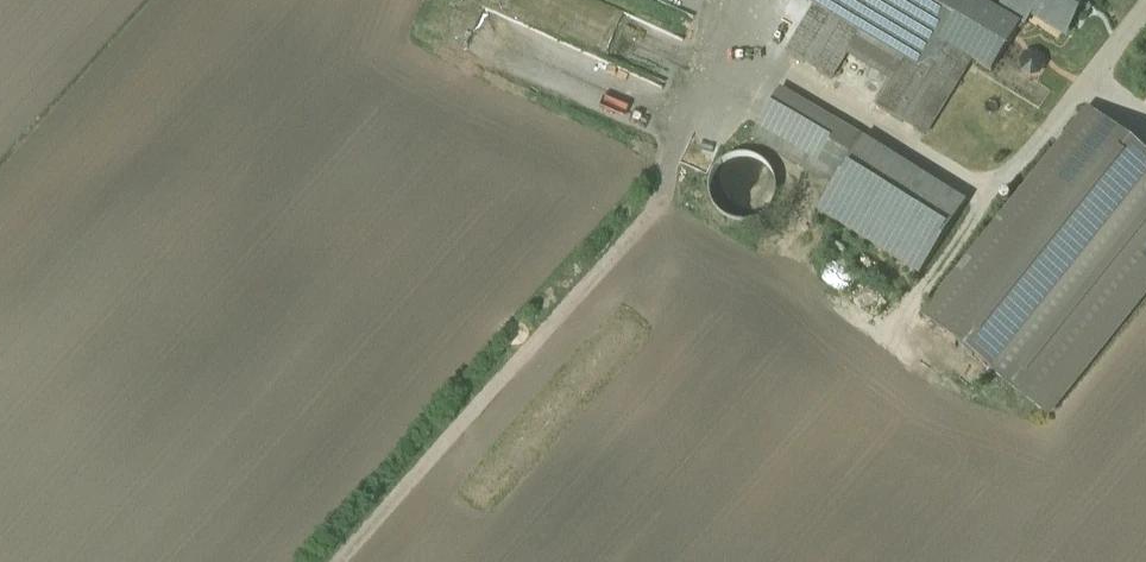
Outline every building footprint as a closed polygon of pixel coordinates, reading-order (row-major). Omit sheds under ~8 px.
[(817,4),(788,53),(832,79),(861,31),(908,59),(879,107),(926,135),(985,66),(932,34),(953,0),(810,0),(817,4)] [(790,5),(791,8),(793,11),(795,12),(798,13),(801,12),(804,10),(805,8),(806,5),(805,2),(804,0),(793,0),(791,2),(790,5)] [(1014,20),(997,10),(997,9),(981,0),(953,0),(932,34),(985,66),(1012,82),(1026,61),(1019,57),(1034,32),(1036,34),(1046,19),(1079,39),(1102,0),(1026,0),(1014,20)] [(796,22),(797,20),(796,17),(795,15),(793,14),(790,13),(788,14),(786,15),(784,17),(784,20),(784,22),(786,24),(788,26),(790,26),(793,25),(795,24),(796,22)] [(865,140),(781,90),(753,136),(837,185),(865,140)] [(920,315),(1048,419),(1145,298),(1145,153),(1089,107),(920,315)] [(967,204),(865,140),(837,185),(820,211),(921,275),(967,204)] [(774,200),(776,188),(773,175),(766,165),(755,158),(743,156),(730,159),(720,166),(713,176),(711,189),(714,201),(721,211),(732,218),(744,220),(757,218),(767,211),(774,200)]
